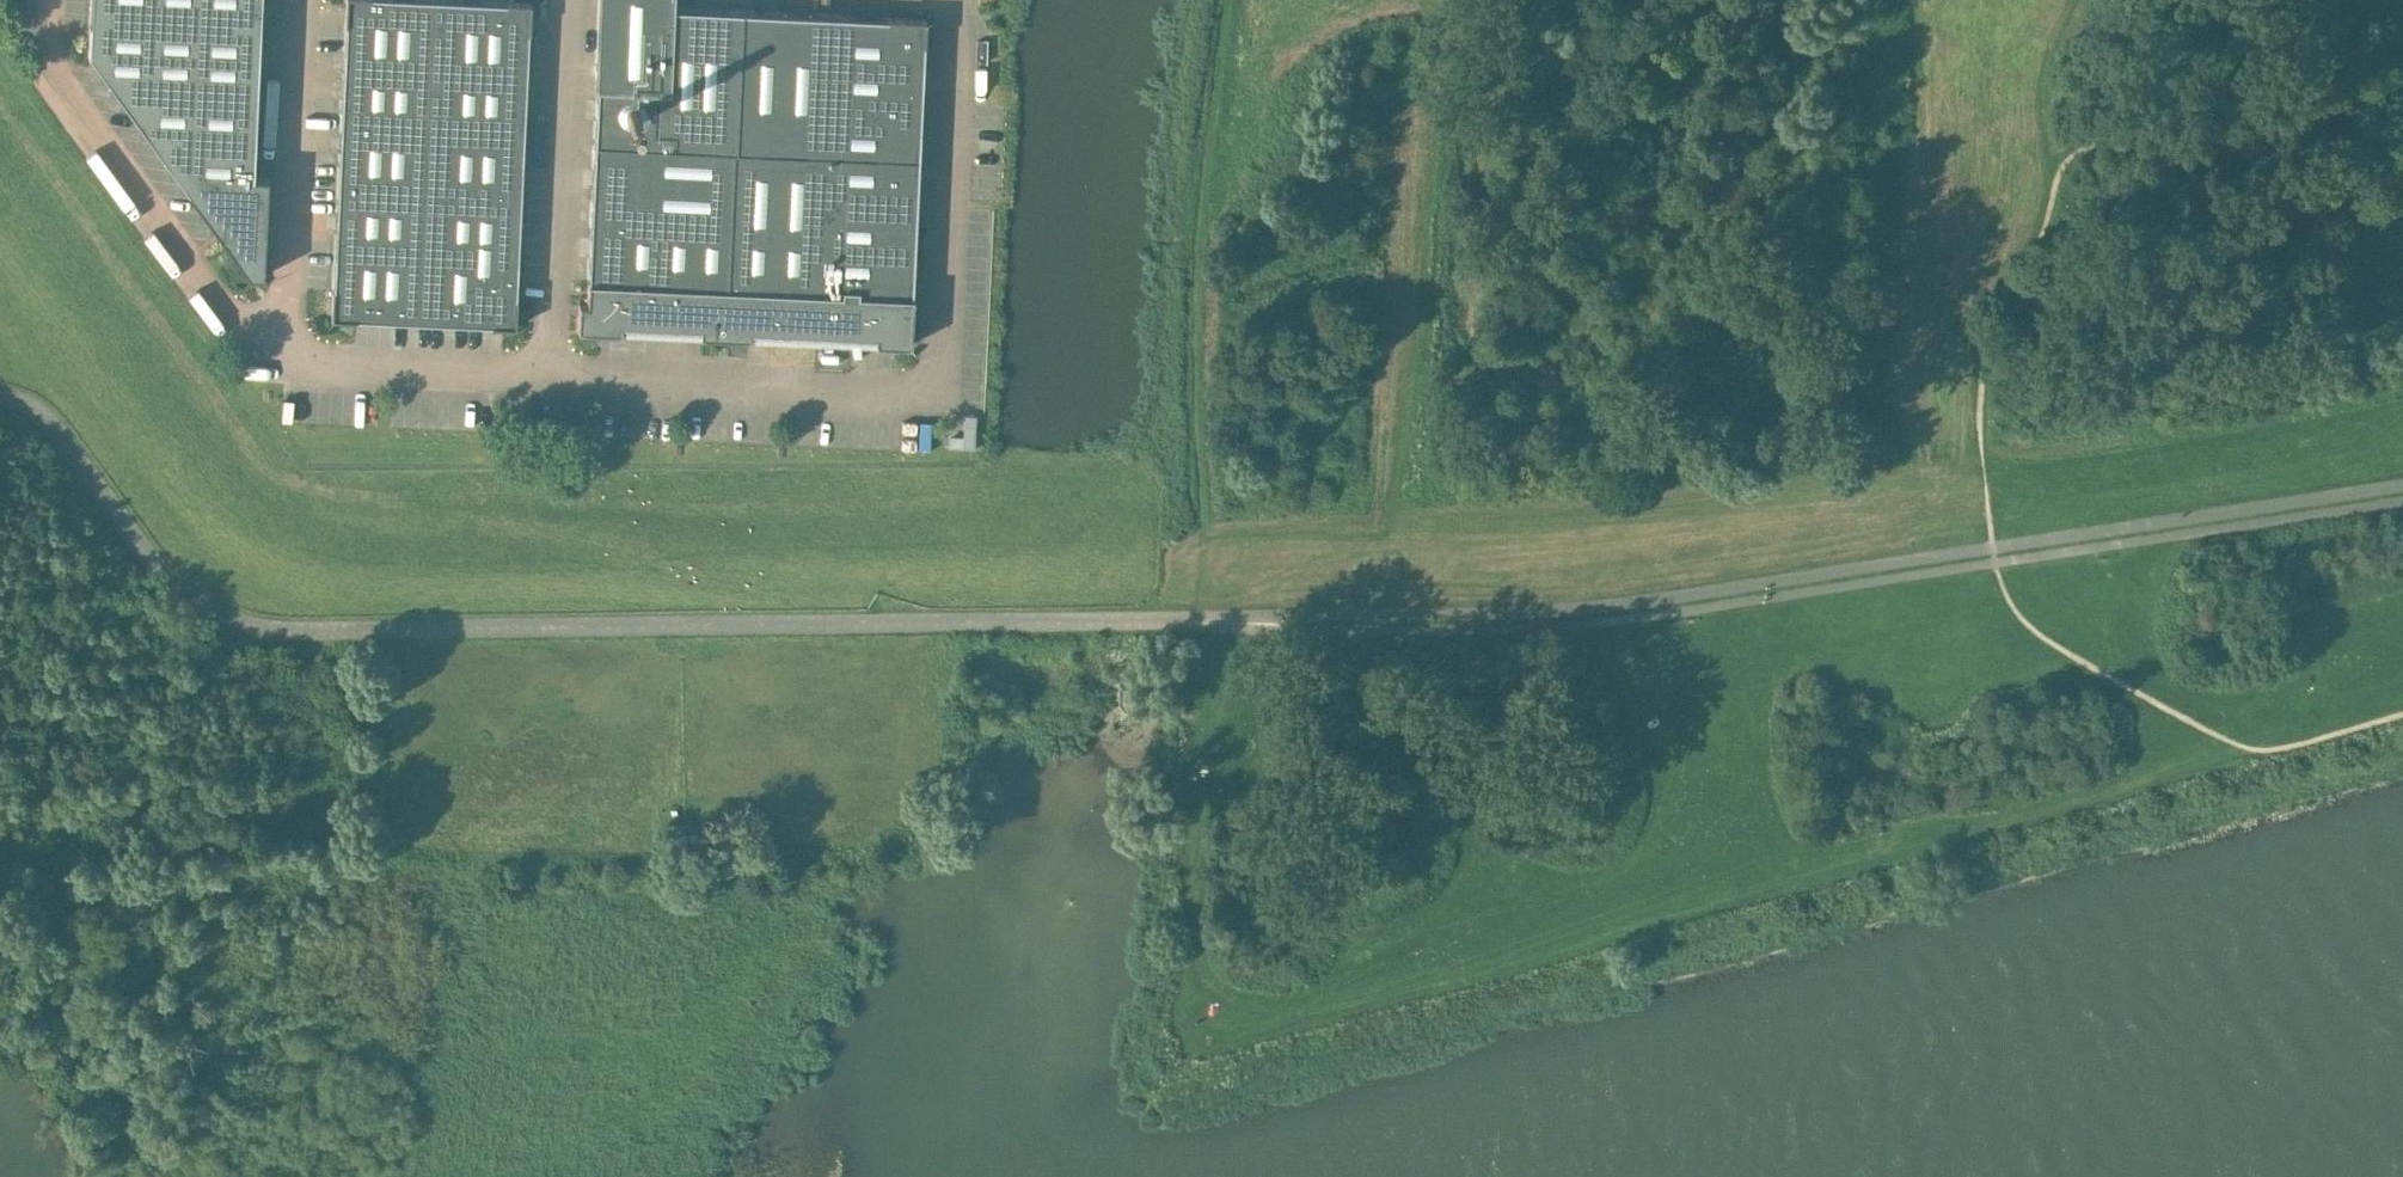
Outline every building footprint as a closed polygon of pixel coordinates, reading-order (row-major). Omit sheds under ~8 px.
[(88,53),(248,275),(261,0),(90,0),(88,53)] [(342,72),(332,289),(330,318),(354,319),(354,318),(491,325),(515,326),(516,298),(528,31),(529,31),(530,2),(506,1),(506,2),(469,0),(345,0),(344,22),(345,22),(342,72)] [(815,340),(874,343),(910,345),(912,296),(923,45),(923,44),(924,44),(925,19),(886,17),(886,18),(875,17),(673,8),(673,0),(598,0),(595,85),(595,88),(596,88),(586,303),(578,303),(577,329),(620,331),(699,334),(699,335),(749,337),(815,340)]
